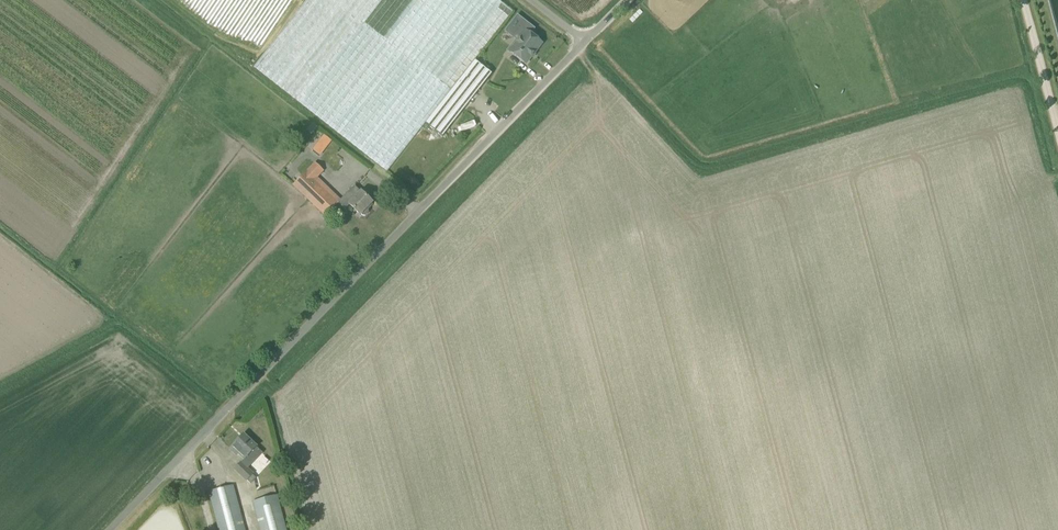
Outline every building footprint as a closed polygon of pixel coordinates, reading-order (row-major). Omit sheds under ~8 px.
[(498,0),(307,0),(253,68),(387,172),(426,123),(443,136),(492,74),(475,60),(513,12),(498,0)] [(507,29),(520,39),(510,52),(526,64),(542,43),(531,34),(535,29),(518,16),(507,29)] [(320,156),(332,141),(323,134),(311,150),(320,156)] [(324,172),(315,164),(293,185),(325,216),(338,203),(340,200),(318,178),(324,172)] [(355,185),(340,200),(338,203),(345,210),(350,205),(360,215),(361,214),(363,216),(365,216),(369,212),(369,210),(367,208),(373,202),(362,192),(361,192),(355,185)] [(256,446),(244,435),(230,449),(237,455),(239,453),(245,459),(256,446)] [(254,474),(241,463),(235,469),(247,481),(254,474)] [(233,485),(209,492),(219,529),(245,529),(233,485)] [(260,529),(285,529),(276,496),(252,502),(260,529)]
